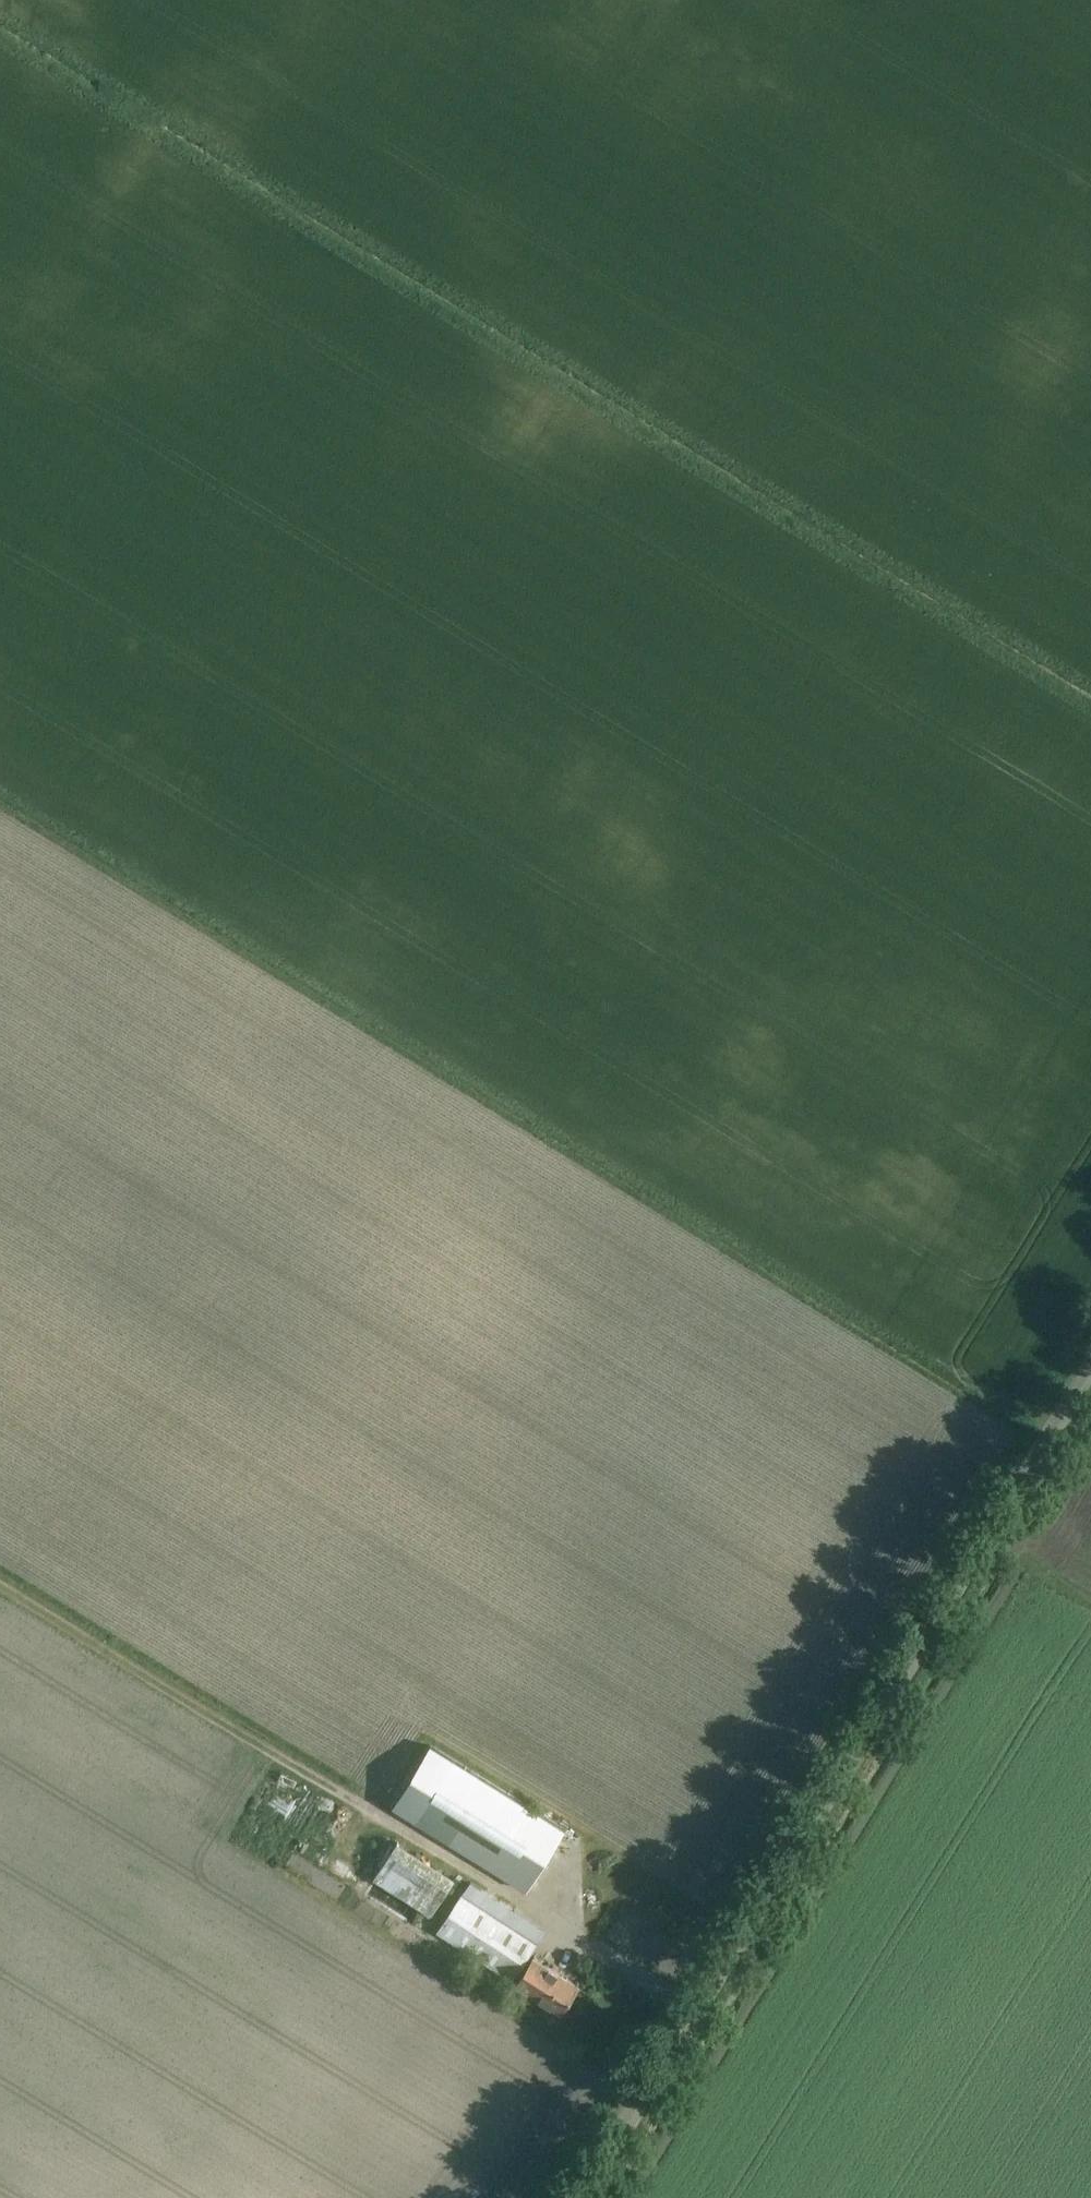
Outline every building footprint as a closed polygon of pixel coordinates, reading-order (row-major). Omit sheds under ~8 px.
[(424,1747),(385,1806),(518,1893),(556,1834),(424,1747)] [(456,1880),(400,1845),(377,1880),(433,1916),(456,1880)] [(547,1930),(471,1881),(438,1931),(514,1980),(547,1930)] [(610,1894),(595,1910),(604,1918),(619,1902),(610,1894)] [(579,1985),(535,1956),(517,1983),(562,2012),(579,1985)]
